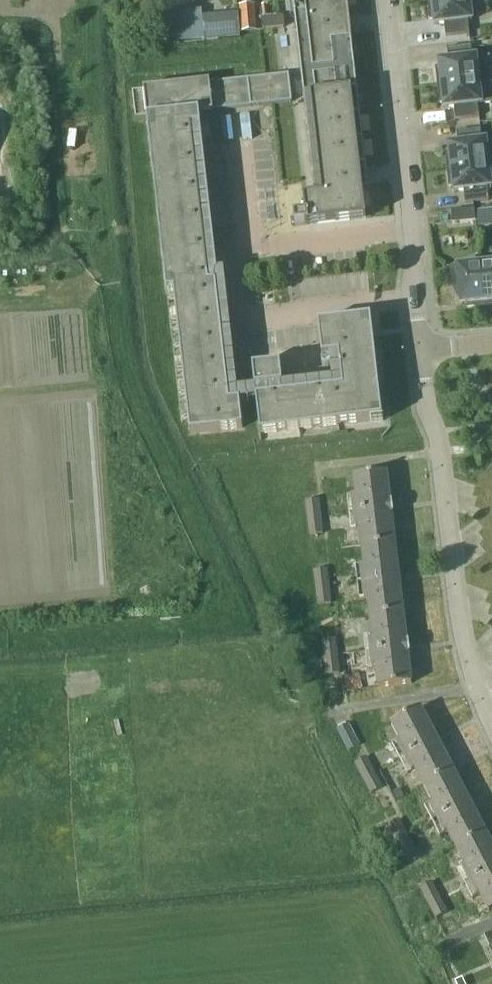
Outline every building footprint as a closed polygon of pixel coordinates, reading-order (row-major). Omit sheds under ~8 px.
[(346,0),(292,0),(315,197),(303,198),(305,212),(306,215),(294,217),(295,226),(305,225),(305,226),(366,219),(363,193),(369,192),(346,0)] [(470,0),(449,0),(428,2),(430,20),(434,19),(434,25),(444,24),(446,36),(469,34),(468,21),(472,21),(470,0)] [(242,32),(258,31),(255,4),(240,5),(242,32)] [(182,13),(161,15),(164,44),(184,43),(183,28),(182,13)] [(239,14),(227,15),(229,39),(241,38),(239,14)] [(284,28),(283,16),(261,19),(262,30),(284,28)] [(436,68),(438,86),(479,81),(491,80),(489,56),(476,58),(472,58),(471,46),(447,48),(448,61),(439,62),(439,68),(436,68)] [(189,422),(191,434),(243,428),(240,403),(257,401),(261,434),(383,420),(371,318),(319,324),(323,357),(330,356),(333,380),(283,386),(281,366),(253,369),(256,389),(238,391),(224,272),(217,273),(199,115),(213,113),(213,111),(292,102),(289,74),(210,84),(209,82),(143,90),(144,91),(132,93),(135,120),(147,119),(182,423),(189,422)] [(479,81),(438,86),(440,103),(443,103),(444,109),(454,107),(455,120),(479,117),(478,105),(480,104),(482,104),(491,103),(491,87),(491,80),(479,81)] [(446,152),(447,168),(488,164),(486,141),(482,141),(480,129),(457,132),(458,144),(448,145),(449,151),(446,152)] [(464,202),(488,200),(487,187),(491,187),(488,164),(447,168),(449,185),(452,185),(453,191),(463,190),(464,202)] [(476,221),(474,209),(451,211),(452,223),(476,221)] [(491,226),(491,214),(491,209),(477,211),(479,227),(491,226)] [(481,265),(485,306),(491,305),(491,263),(481,265)] [(467,308),(485,306),(481,265),(450,268),(452,287),(459,286),(461,305),(467,304),(467,308)] [(350,512),(392,507),(388,472),(355,476),(357,495),(349,496),(350,512)] [(305,501),(307,518),(322,517),(320,499),(305,501)] [(396,543),(392,507),(350,512),(352,529),(361,528),(363,546),(396,543)] [(324,534),(322,517),(307,518),(308,536),(324,534)] [(359,582),(400,577),(396,543),(363,546),(365,565),(357,566),(359,582)] [(315,588),(331,587),(329,569),(313,571),(315,588)] [(371,616),(404,612),(400,577),(359,582),(360,599),(370,598),(371,616)] [(331,587),(315,588),(317,606),(332,604),(331,587)] [(366,652),(408,648),(404,612),(371,616),(374,635),(364,636),(366,652)] [(322,640),(325,658),(339,656),(336,639),(322,640)] [(408,648),(366,652),(368,669),(377,668),(379,687),(412,683),(408,648)] [(339,656),(325,658),(327,676),(341,674),(339,656)] [(348,692),(363,690),(359,674),(346,677),(348,692)] [(392,744),(400,760),(437,740),(421,707),(391,723),(400,740),(392,744)] [(361,746),(349,724),(337,730),(348,753),(361,746)] [(453,771),(437,740),(400,760),(408,775),(415,770),(424,787),(453,771)] [(364,779),(375,773),(367,758),(355,764),(364,779)] [(470,803),(453,771),(424,787),(432,803),(424,808),(432,822),(470,803)] [(383,788),(375,773),(364,779),(372,794),(383,788)] [(396,801),(405,797),(401,788),(391,793),(396,801)] [(456,850),(486,835),(470,803),(432,822),(440,838),(447,833),(456,850)] [(395,842),(407,835),(400,820),(387,827),(395,842)] [(407,835),(395,842),(402,857),(415,851),(407,835)] [(491,873),(491,847),(486,835),(456,850),(464,867),(457,871),(465,887),(491,873)] [(465,887),(472,901),(480,896),(489,913),(491,912),(491,873),(465,887)] [(428,904),(440,898),(432,882),(420,889),(428,904)] [(440,898),(428,904),(436,920),(448,914),(440,898)]
